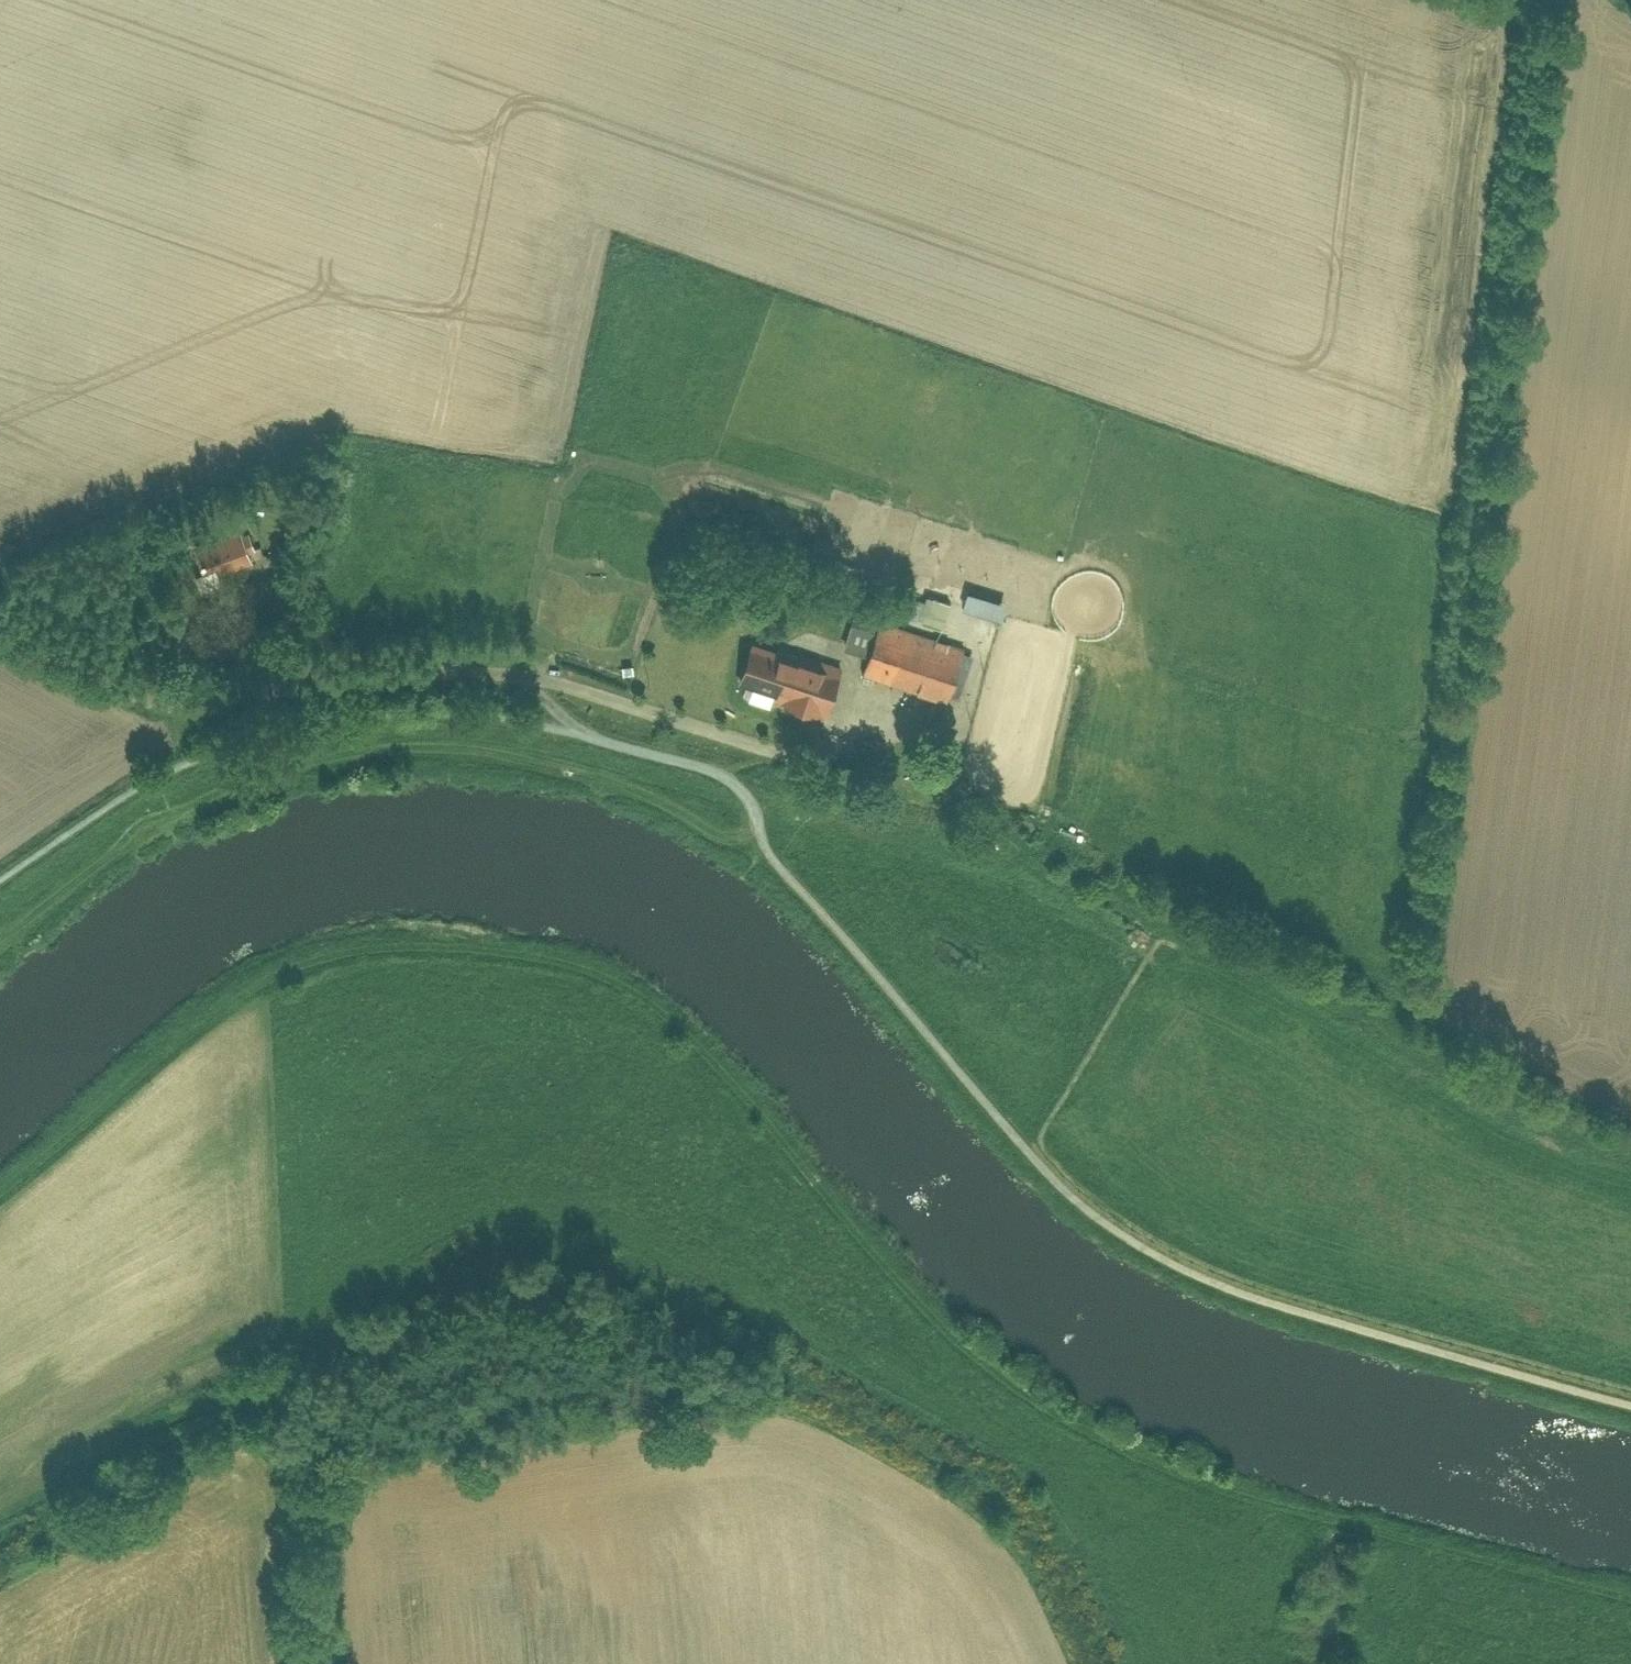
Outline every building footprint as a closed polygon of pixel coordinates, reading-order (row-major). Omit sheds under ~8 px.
[(194,550),(202,593),(227,588),(223,567),(251,562),(248,540),(194,550)] [(903,591),(896,612),(949,628),(955,607),(903,591)] [(968,649),(874,621),(859,669),(953,697),(968,649)] [(833,666),(746,642),(736,678),(823,702),(833,666)]
